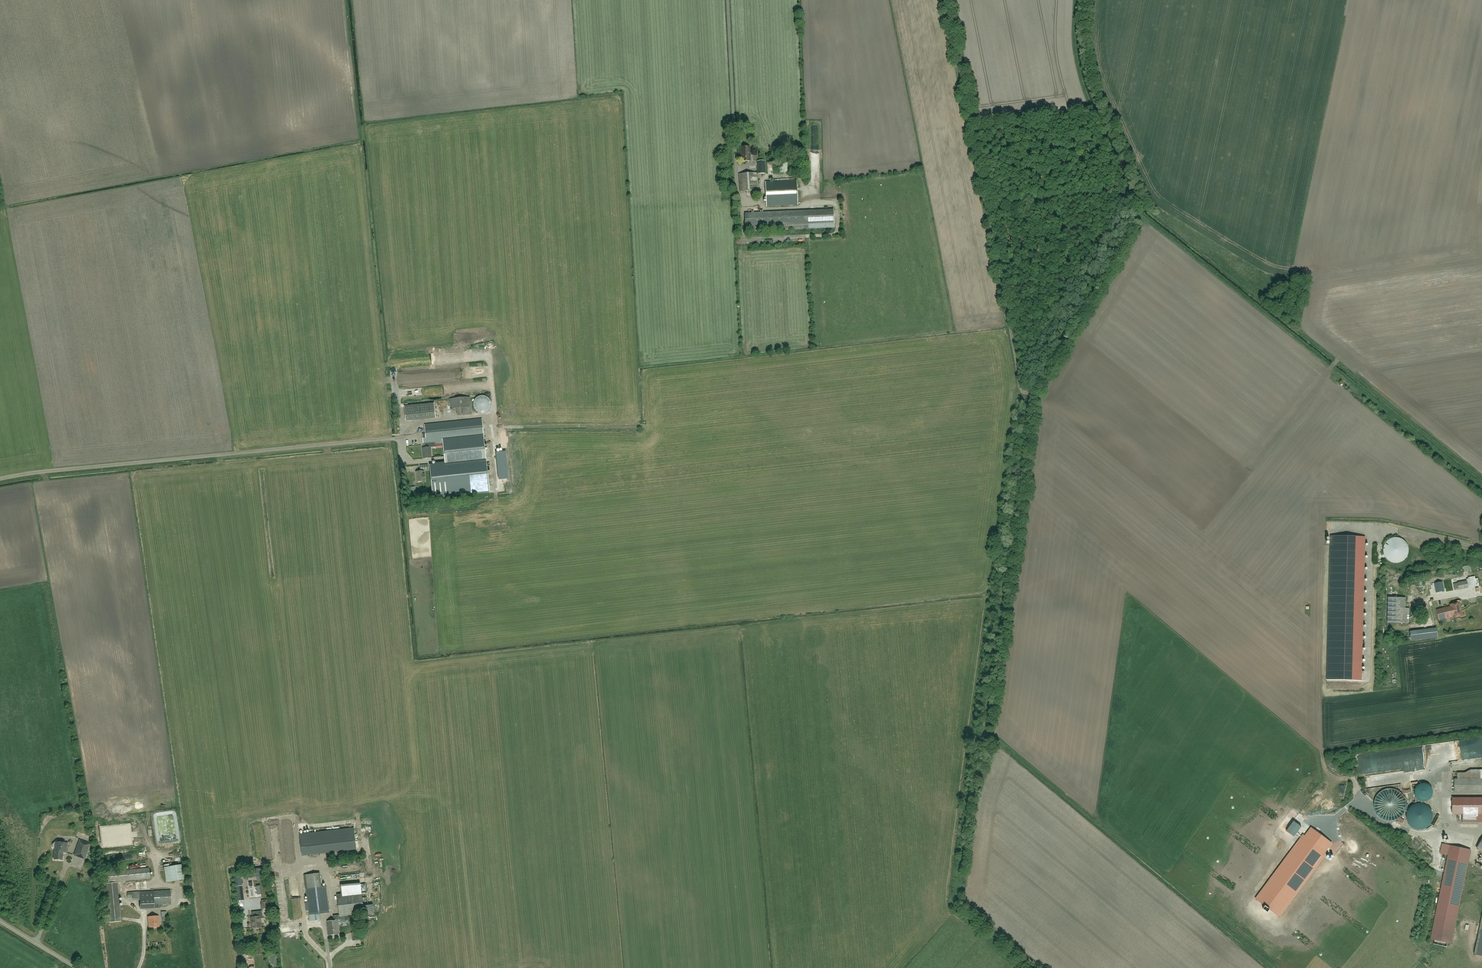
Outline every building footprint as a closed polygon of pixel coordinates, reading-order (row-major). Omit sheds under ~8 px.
[(741,162),(751,161),(750,147),(740,147),(741,162)] [(791,158),(778,158),(779,173),(791,173),(791,158)] [(740,192),(757,191),(756,173),(739,174),(740,192)] [(798,205),(797,185),(797,180),(765,182),(766,206),(798,205)] [(751,232),(751,231),(834,228),(833,211),(745,214),(745,232),(751,232)] [(485,396),(482,396),(480,396),(478,397),(477,397),(476,398),(475,399),(475,401),(474,402),(474,404),(474,407),(474,408),(476,410),(478,412),(479,413),(480,413),(482,413),(483,413),(485,413),(487,412),(488,411),(490,409),(491,407),(491,406),(491,404),(491,403),(491,401),(490,400),(489,398),(487,397),(485,396)] [(457,416),(472,414),(470,397),(450,399),(451,409),(456,408),(457,416)] [(406,421),(436,418),(434,403),(404,406),(406,421)] [(436,444),(443,443),(445,464),(486,460),(482,419),(424,424),(425,434),(422,434),(424,448),(423,448),(424,459),(432,458),(431,447),(436,447),(436,444)] [(505,452),(496,453),(499,480),(509,478),(505,452)] [(417,482),(426,481),(425,471),(416,472),(417,482)] [(1332,537),(1328,681),(1364,682),(1368,538),(1332,537)] [(1391,540),(1386,543),(1382,548),(1381,553),(1382,558),(1386,563),(1392,566),(1398,566),(1403,564),(1408,558),(1409,552),(1407,547),(1403,542),(1397,540),(1391,540)] [(1453,580),(1453,588),(1474,585),(1473,578),(1453,580)] [(1430,589),(1430,596),(1445,595),(1444,581),(1438,581),(1438,588),(1430,589)] [(1399,594),(1390,595),(1391,620),(1406,620),(1406,607),(1399,607),(1399,594)] [(1435,608),(1436,617),(1462,614),(1460,598),(1448,600),(1449,606),(1435,608)] [(1412,628),(1412,636),(1436,635),(1435,626),(1412,628)] [(1466,756),(1467,762),(1453,763),(1447,766),(1440,766),(1441,772),(1436,772),(1436,786),(1464,785),(1464,791),(1435,792),(1436,807),(1444,807),(1444,817),(1481,816),(1481,755),(1466,756)] [(1415,797),(1418,800),(1423,802),(1430,800),(1433,795),(1433,789),(1429,784),(1423,783),(1419,784),(1415,788),(1414,794),(1415,797)] [(1417,804),(1413,807),(1409,812),(1408,817),(1409,822),(1412,827),(1418,830),(1424,830),(1429,828),(1434,822),(1435,816),(1433,811),(1429,806),(1423,804),(1417,804)] [(1381,818),(1395,820),(1396,816),(1397,816),(1397,813),(1394,813),(1394,816),(1385,815),(1385,811),(1387,811),(1387,808),(1384,808),(1384,806),(1382,806),(1382,808),(1378,808),(1377,814),(1381,815),(1381,818)] [(131,824),(101,827),(103,847),(133,844),(131,824)] [(354,828),(300,835),(302,855),(356,849),(354,828)] [(63,853),(67,853),(67,843),(58,842),(57,840),(52,844),(52,847),(53,848),(54,849),(54,860),(62,860),(63,853)] [(90,844),(79,840),(74,856),(85,859),(90,844)] [(1432,940),(1454,944),(1471,849),(1443,844),(1441,854),(1448,855),(1432,940)] [(166,881),(168,882),(187,879),(184,864),(164,867),(166,881)] [(106,882),(150,878),(149,868),(105,872),(106,882)] [(264,868),(258,869),(258,872),(252,873),(253,877),(257,877),(265,876),(264,868)] [(244,900),(242,886),(241,874),(235,875),(238,901),(242,900),(244,900)] [(321,920),(320,914),(329,913),(326,886),(316,887),(315,874),(305,875),(310,915),(309,915),(310,921),(321,920)] [(122,892),(158,889),(157,881),(121,884),(122,892)] [(110,922),(121,921),(118,882),(107,883),(110,922)] [(158,905),(171,904),(170,890),(139,892),(140,909),(158,908),(158,905)] [(362,915),(364,914),(361,891),(337,894),(340,917),(348,916),(362,915)] [(140,900),(139,892),(132,892),(127,892),(127,898),(132,898),(132,900),(140,900)] [(260,915),(260,916),(251,917),(252,928),(252,929),(262,928),(262,927),(261,918),(264,917),(264,916),(269,916),(267,901),(262,901),(263,915),(260,915)] [(149,927),(160,927),(159,916),(148,916),(149,927)] [(334,919),(334,921),(327,922),(328,929),(339,927),(338,921),(341,920),(341,922),(348,921),(348,916),(340,917),(340,918),(337,918),(337,919),(334,919)] [(339,927),(328,929),(328,935),(339,934),(339,927)]
